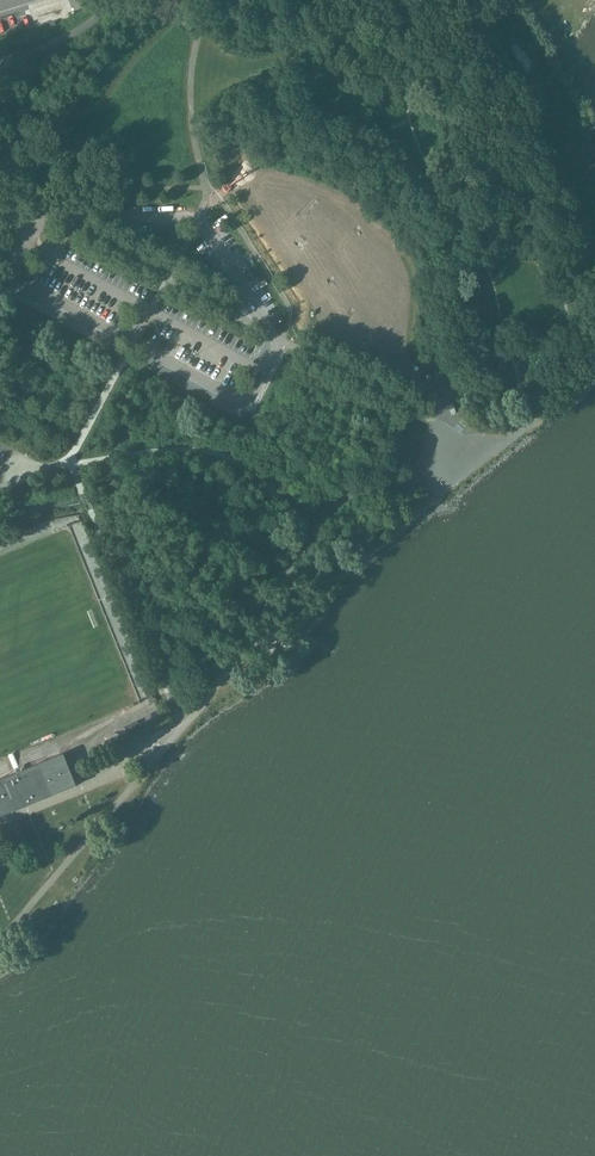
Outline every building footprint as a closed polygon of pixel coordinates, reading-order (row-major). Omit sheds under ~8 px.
[(135,723),(127,726),(130,733),(138,730),(135,723)] [(0,782),(0,817),(75,787),(72,778),(63,756),(0,782)]
